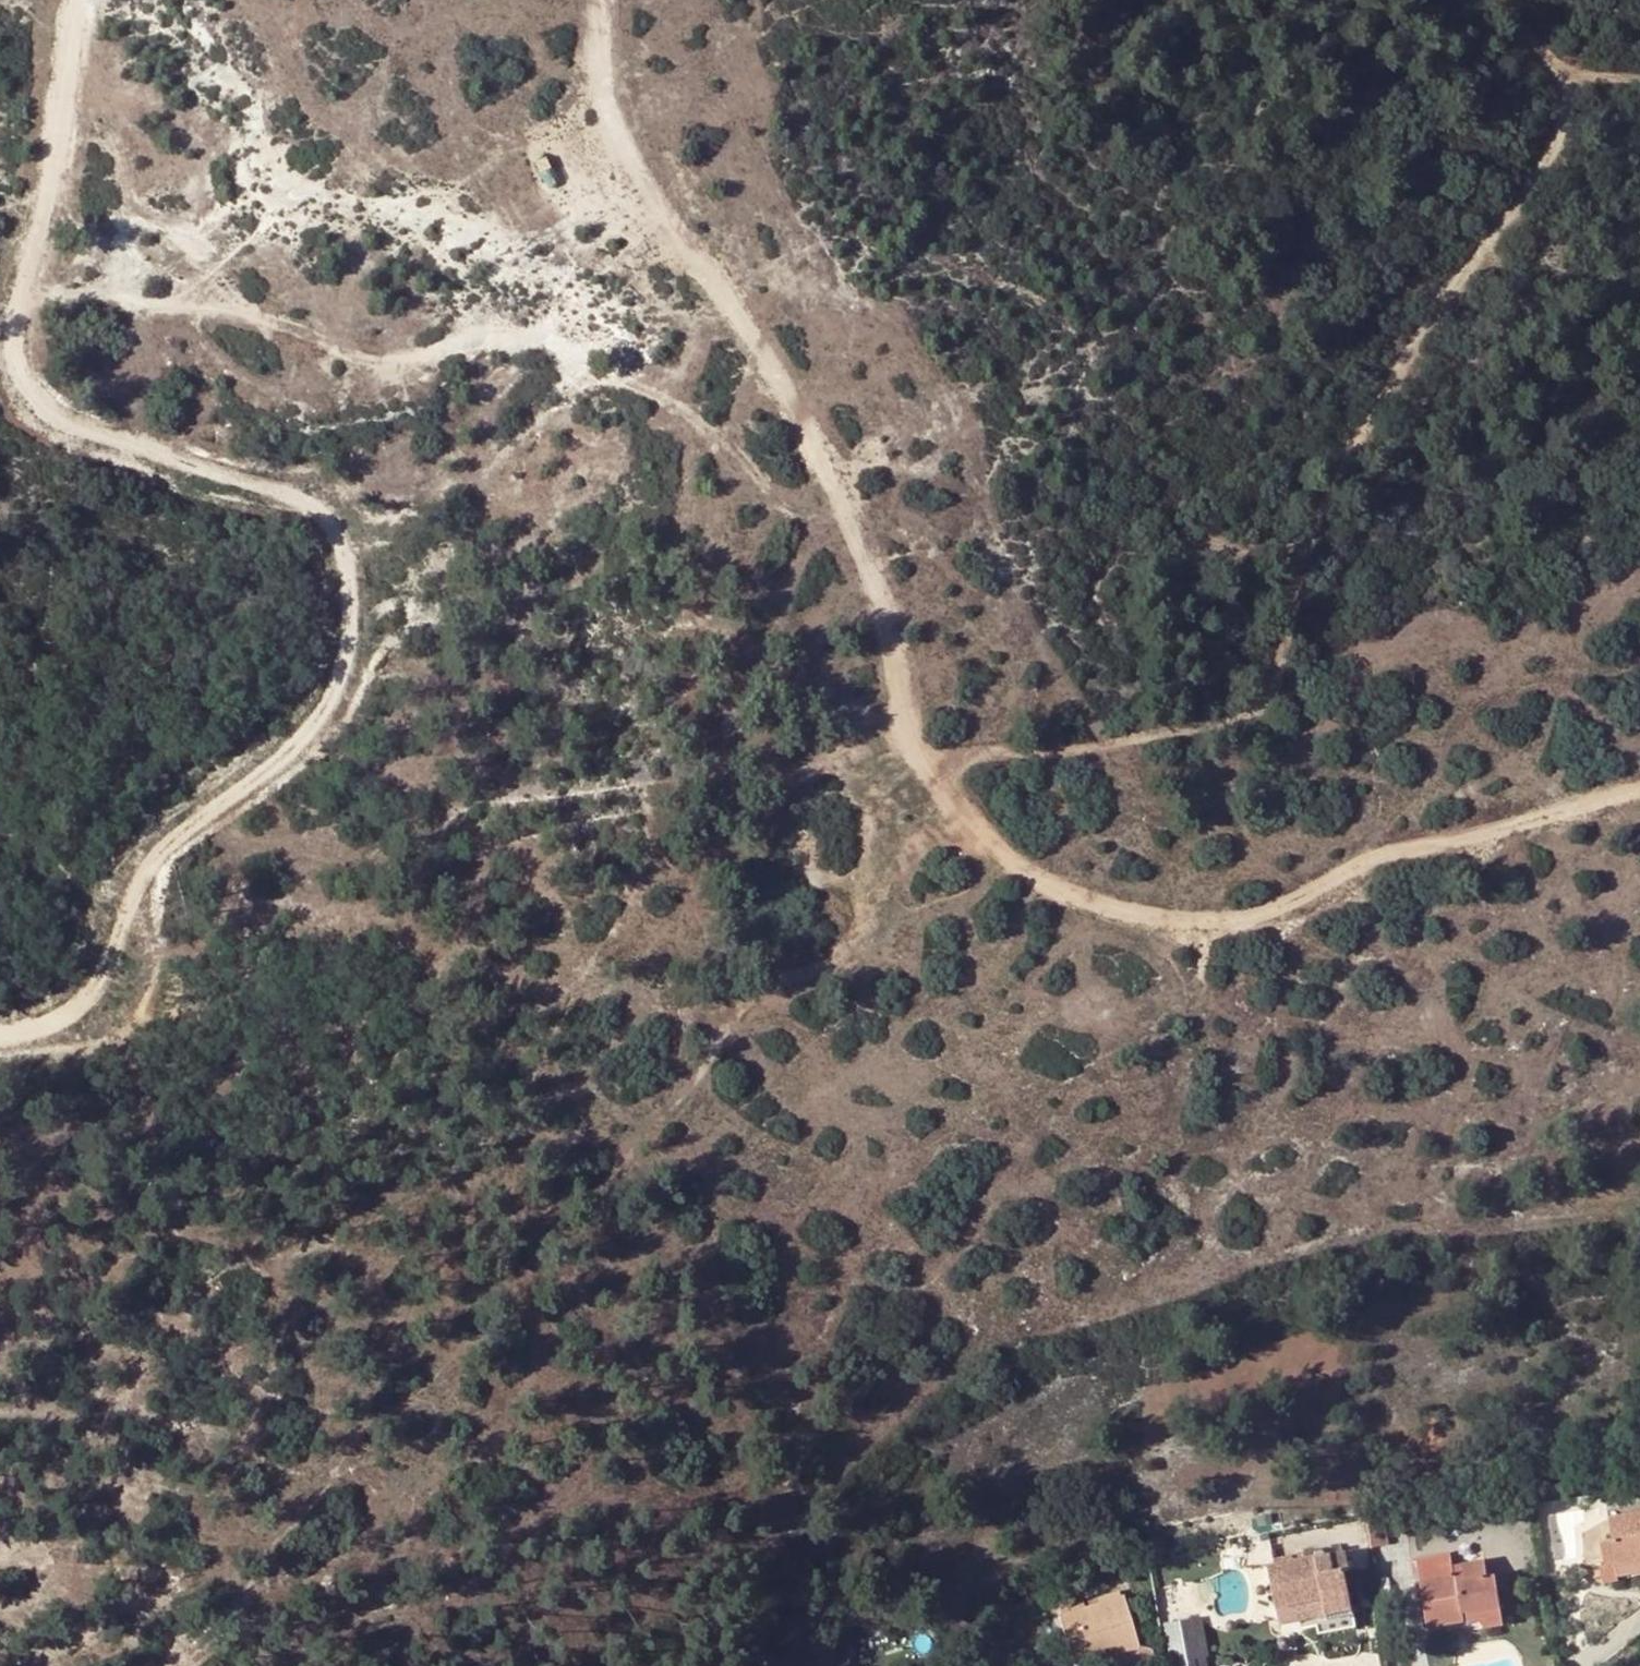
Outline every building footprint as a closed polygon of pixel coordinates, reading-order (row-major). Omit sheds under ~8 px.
[(1608,1519),(1612,1542),(1600,1543),(1605,1569),(1615,1567),(1639,1562),(1639,1513),(1608,1519)] [(1383,1518),(1365,1521),(1369,1547),(1386,1544),(1383,1518)] [(1303,1561),(1266,1569),(1275,1610),(1278,1627),(1313,1619),(1317,1634),(1353,1627),(1342,1568),(1345,1568),(1341,1553),(1322,1557),(1320,1549),(1302,1553),(1303,1561)] [(1452,1576),(1449,1567),(1447,1555),(1415,1559),(1428,1629),(1462,1624),(1461,1613),(1497,1607),(1491,1577),(1484,1577),(1481,1561),(1459,1565),(1461,1576),(1452,1576)] [(1639,1573),(1639,1562),(1615,1567),(1616,1577),(1639,1573)] [(1459,1565),(1449,1567),(1452,1576),(1461,1576),(1459,1565)] [(1112,1655),(1139,1647),(1124,1597),(1117,1598),(1116,1595),(1101,1599),(1101,1602),(1059,1616),(1074,1665),(1078,1665),(1112,1655)] [(1461,1613),(1462,1624),(1478,1622),(1479,1630),(1500,1625),(1497,1607),(1461,1613)] [(1170,1665),(1205,1665),(1196,1618),(1163,1623),(1170,1664),(1170,1665)] [(1112,1655),(1116,1665),(1142,1665),(1156,1662),(1152,1650),(1139,1647),(1112,1655)]
